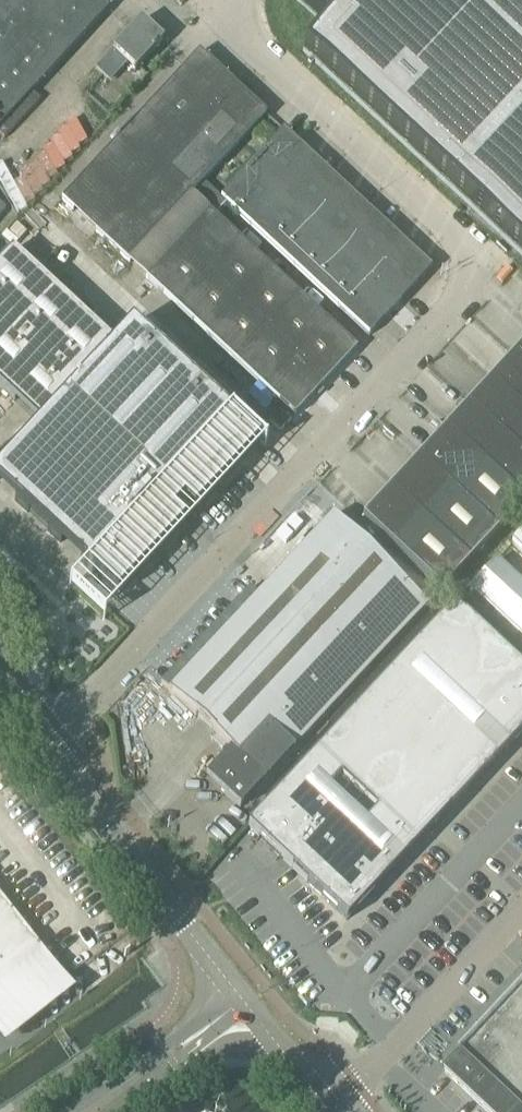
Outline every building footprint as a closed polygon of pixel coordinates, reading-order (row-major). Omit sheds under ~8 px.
[(48,75),(107,11),(95,0),(0,0),(0,127),(48,75)] [(331,23),(306,48),(521,250),(521,0),(306,0),(331,23)] [(162,42),(140,21),(112,52),(114,54),(97,72),(110,86),(128,67),(134,73),(162,42)] [(146,280),(209,213),(191,196),(241,142),(265,115),(198,53),(61,201),(128,263),(146,280)] [(430,270),(312,159),(283,132),(220,199),(368,337),(430,270)] [(209,213),(146,280),(294,417),(356,350),(209,213)] [(0,267),(0,393),(35,426),(109,350),(9,257),(0,267)] [(0,463),(0,490),(116,596),(259,445),(130,328),(109,350),(35,426),(0,463)] [(361,520),(441,595),(521,508),(521,346),(361,520)] [(279,432),(291,420),(280,410),(269,422),(279,432)] [(208,774),(241,804),(242,805),(426,606),(331,517),(167,692),(229,751),(208,774)] [(511,546),(521,556),(521,534),(511,546)] [(469,591),(521,640),(521,587),(496,563),(469,591)] [(453,606),(246,828),(346,921),(521,730),(521,671),(453,606)] [(15,625),(9,631),(15,637),(21,631),(15,625)] [(65,983),(0,899),(0,1034),(65,983)] [(460,1053),(521,1110),(521,988),(460,1053)] [(460,1053),(442,1072),(485,1111),(521,1111),(521,1110),(460,1053)]
